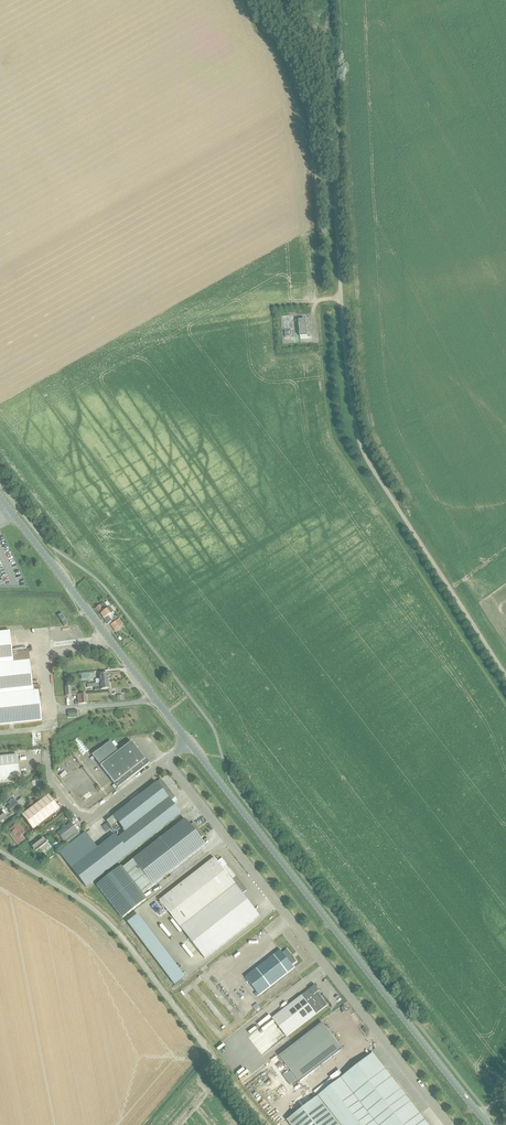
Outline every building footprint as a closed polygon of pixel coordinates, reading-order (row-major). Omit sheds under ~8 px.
[(299,321),(300,337),(308,336),(306,320),(299,321)] [(104,602),(96,608),(108,624),(112,621),(109,618),(114,614),(113,612),(114,612),(110,606),(108,608),(105,603),(104,602)] [(110,625),(114,631),(123,624),(119,618),(110,625)] [(26,637),(47,638),(47,628),(27,628),(26,637)] [(42,721),(38,690),(33,691),(29,650),(12,652),(10,631),(0,632),(0,726),(42,721)] [(96,683),(109,681),(108,674),(99,675),(100,679),(96,679),(96,683)] [(110,689),(109,681),(101,683),(96,683),(87,684),(88,688),(101,686),(101,690),(110,689)] [(66,696),(77,695),(77,691),(71,692),(71,686),(65,687),(66,696)] [(77,695),(78,704),(87,703),(86,694),(77,695)] [(82,756),(89,750),(79,737),(72,743),(82,756)] [(111,779),(115,785),(118,788),(149,763),(145,758),(144,758),(131,742),(118,752),(110,742),(92,755),(111,779)] [(74,760),(81,755),(77,751),(71,756),(74,760)] [(19,777),(17,755),(0,757),(0,779),(19,777)] [(93,772),(96,776),(101,772),(98,768),(93,772)] [(59,853),(60,855),(86,888),(181,814),(170,800),(175,797),(161,779),(106,821),(111,827),(117,822),(125,832),(118,838),(115,834),(97,848),(85,832),(59,853)] [(60,810),(49,795),(22,816),(33,830),(60,810)] [(7,808),(12,814),(20,807),(16,801),(7,808)] [(142,893),(152,885),(205,845),(200,838),(203,835),(194,823),(190,826),(185,819),(122,867),(121,866),(96,885),(122,918),(147,899),(142,893)] [(59,841),(62,839),(63,841),(66,845),(80,834),(71,823),(54,836),(59,841)] [(18,824),(11,829),(18,838),(15,840),(18,844),(25,839),(22,835),(26,832),(23,829),(22,829),(18,824)] [(39,849),(41,852),(49,846),(43,839),(38,843),(36,841),(30,845),(36,852),(39,849)] [(246,890),(222,859),(217,862),(214,858),(159,900),(205,959),(260,916),(242,894),(246,890)] [(174,985),(185,977),(137,914),(127,922),(174,985)] [(246,977),(259,995),(295,968),(292,965),(297,962),(287,949),(283,953),(281,950),(280,950),(271,956),(272,957),(246,977)] [(260,964),(272,954),(270,951),(267,954),(265,952),(260,956),(262,959),(258,962),(260,964)] [(272,1018),(287,1037),(316,1014),(328,1005),(318,992),(320,991),(315,985),(301,996),(272,1018)] [(322,1023),(280,1056),(300,1082),(343,1049),(327,1030),(329,1028),(327,1026),(326,1027),(322,1023)] [(287,1120),(291,1124),(429,1124),(373,1053),(287,1120)] [(289,1089),(285,1084),(283,1085),(282,1084),(278,1087),(280,1089),(278,1090),(281,1093),(283,1091),(284,1093),(289,1089)]
